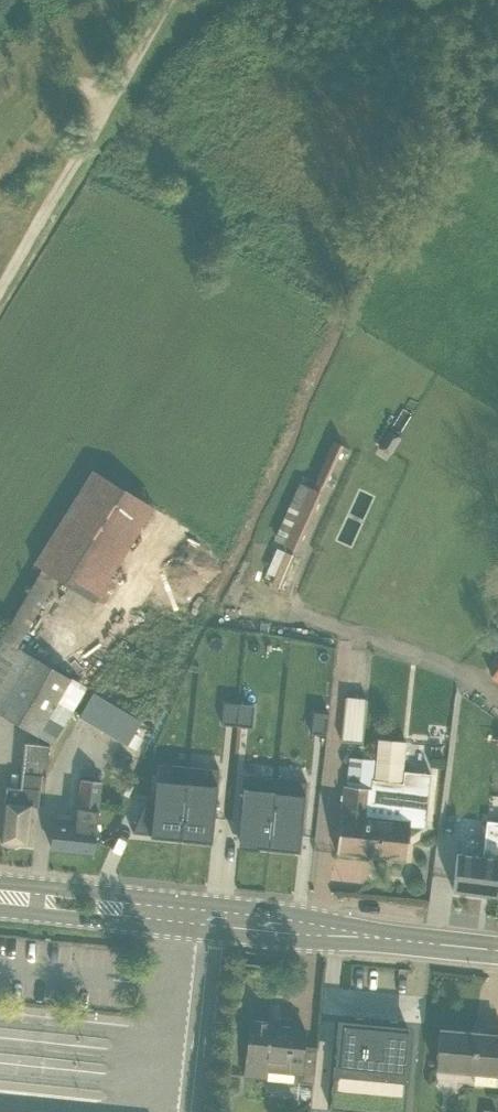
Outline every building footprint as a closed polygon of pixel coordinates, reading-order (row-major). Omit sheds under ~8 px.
[(370,430),(363,447),(376,452),(383,435),(370,430)] [(149,509),(93,475),(41,561),(105,599),(117,579),(109,575),(149,509)] [(304,487),(285,479),(259,538),(278,546),(304,487)] [(259,546),(252,573),(270,577),(277,550),(259,546)] [(70,678),(19,645),(57,579),(41,570),(0,640),(0,713),(37,735),(70,678)] [(224,596),(217,605),(232,616),(239,607),(224,596)] [(87,687),(70,678),(37,735),(53,744),(87,687)] [(331,691),(329,736),(347,737),(349,692),(331,691)] [(337,856),(404,861),(408,822),(426,823),(430,777),(403,775),(406,738),(375,736),(373,758),(346,756),(337,856)] [(186,782),(181,840),(212,844),(220,769),(188,766),(186,782)] [(237,848),(269,851),(275,778),(245,774),(237,848)] [(275,778),(269,851),(300,855),(307,781),(275,778)] [(181,840),(186,782),(154,779),(130,835),(181,840)] [(25,845),(29,804),(0,801),(0,802),(0,843),(25,845)] [(46,850),(94,855),(98,812),(74,809),(72,827),(49,824),(46,850)] [(496,899),(497,885),(497,824),(488,822),(483,858),(454,853),(448,892),(496,899)] [(339,1021),(332,1106),(401,1111),(403,1111),(410,1027),(339,1021)] [(242,1075),(300,1079),(303,1030),(246,1026),(242,1075)] [(434,1071),(495,1075),(497,1033),(437,1029),(434,1071)]
